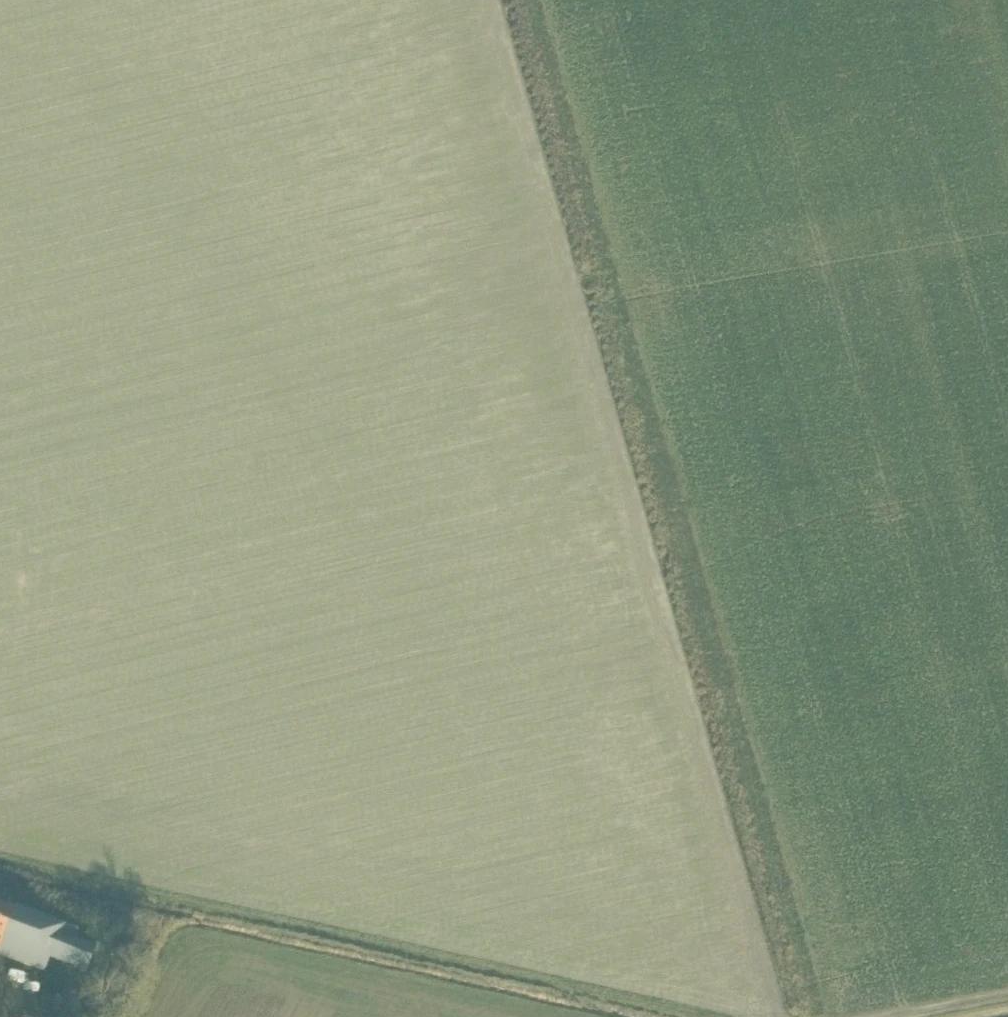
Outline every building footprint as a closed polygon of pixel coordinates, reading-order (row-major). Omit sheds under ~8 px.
[(44,973),(49,958),(87,973),(97,947),(76,939),(78,932),(17,908),(16,911),(0,905),(0,956),(44,973)]
